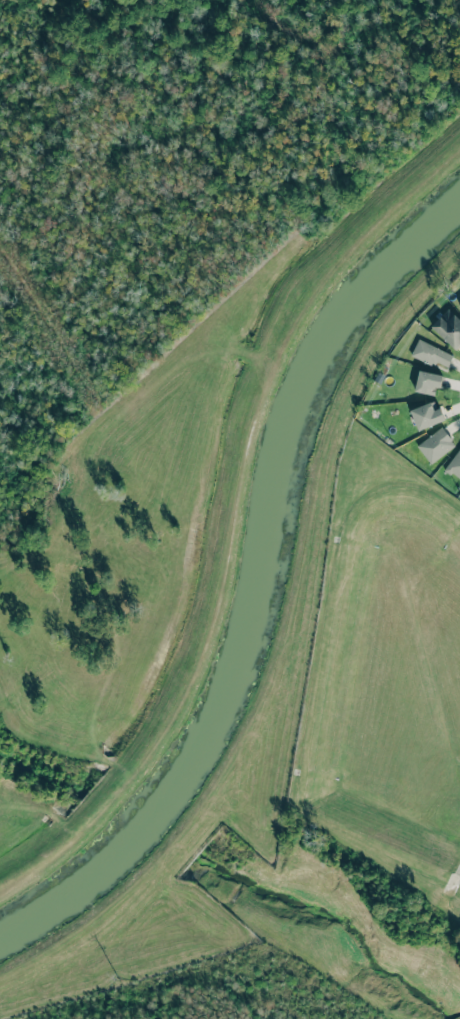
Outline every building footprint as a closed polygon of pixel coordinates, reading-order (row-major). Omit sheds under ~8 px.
[(456,350),(459,346),(459,320),(447,308),(430,326),(456,350)] [(411,354),(446,369),(452,354),(417,339),(411,354)] [(434,395),(435,387),(440,388),(442,375),(418,370),(414,391),(434,395)] [(433,409),(431,402),(410,408),(416,429),(444,421),(440,407),(433,409)] [(455,444),(440,426),(416,446),(430,464),(455,444)] [(444,468),(459,480),(459,446),(444,468)]
